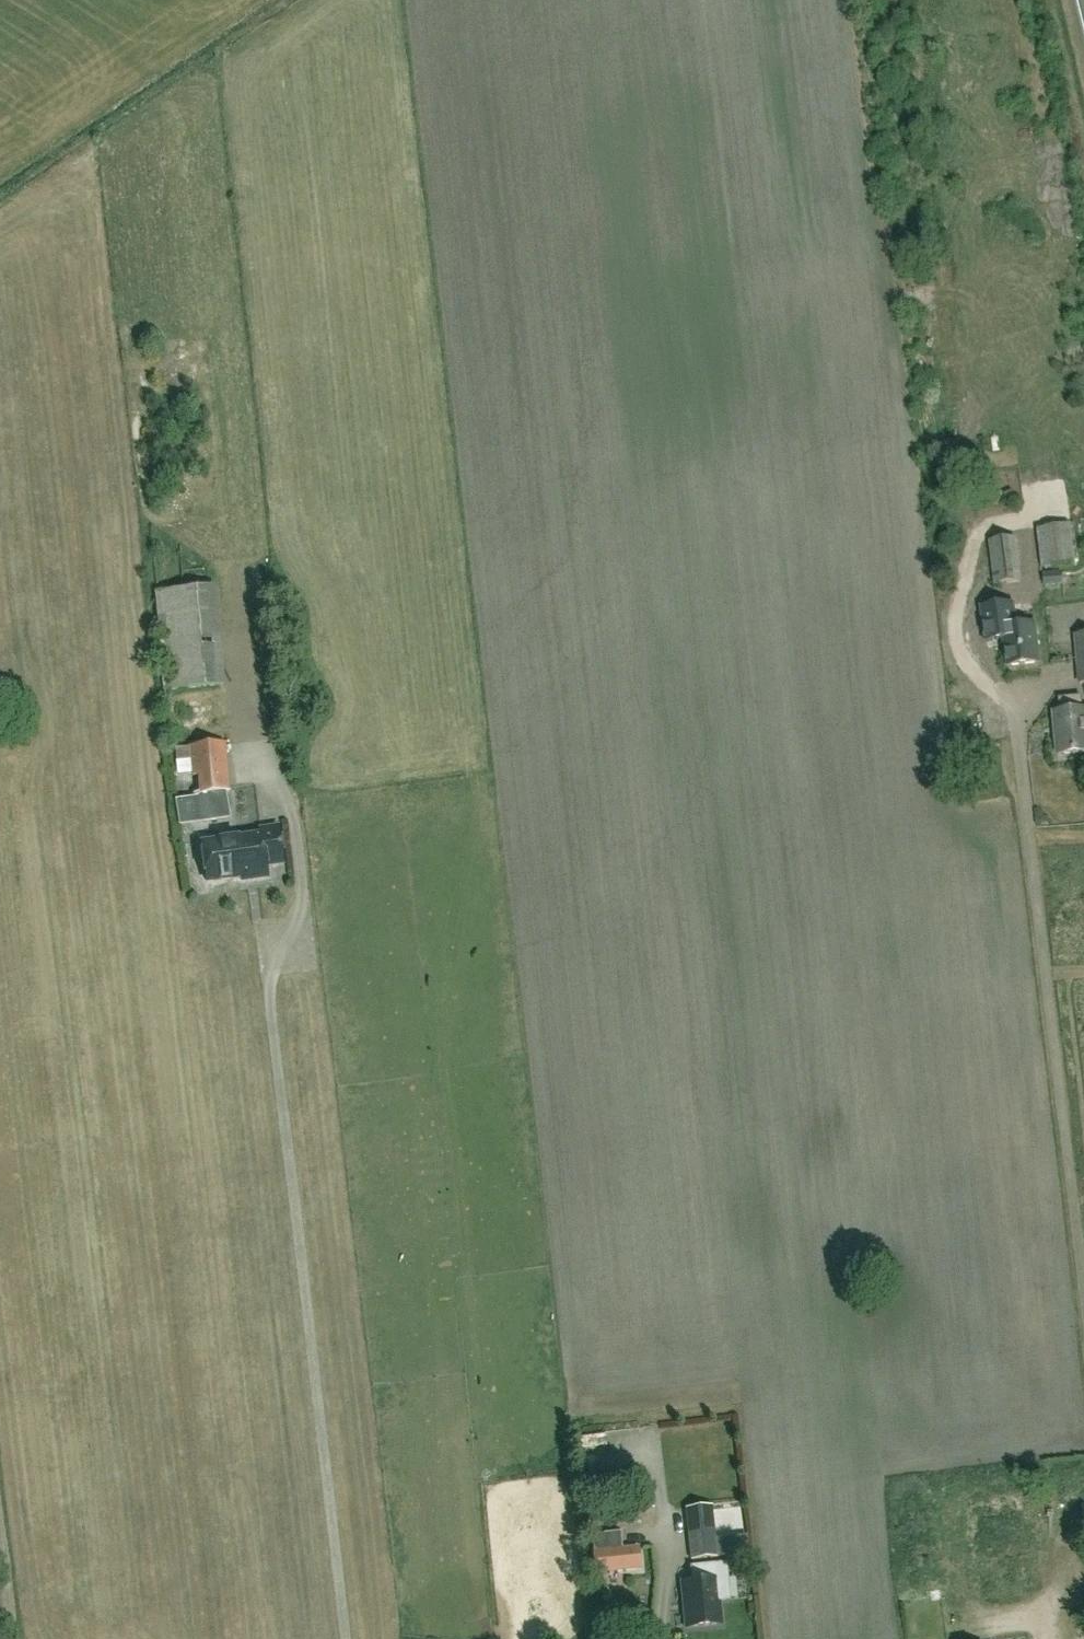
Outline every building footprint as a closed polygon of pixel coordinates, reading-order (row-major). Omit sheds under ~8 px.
[(1042,569),(1076,565),(1070,524),(1046,527),(1046,528),(1037,530),(1042,569)] [(997,585),(1020,582),(1014,539),(991,542),(997,585)] [(164,692),(225,686),(215,586),(154,592),(164,692)] [(1000,604),(1001,615),(1003,628),(1002,628),(1007,667),(1040,663),(1035,624),(1017,626),(1014,603),(1000,604)] [(1083,684),(1083,635),(1076,636),(1080,684),(1083,684)] [(1083,753),(1083,710),(1082,710),(1081,697),(1059,699),(1060,712),(1054,713),(1058,755),(1083,753)] [(224,744),(191,747),(175,749),(177,775),(193,773),(193,776),(199,776),(200,793),(225,790),(228,790),(224,744)] [(225,790),(200,793),(198,793),(199,795),(203,821),(229,817),(225,790)] [(259,833),(202,841),(207,882),(241,877),(242,881),(267,877),(266,866),(283,863),(278,825),(258,827),(259,833)] [(691,1560),(719,1557),(714,1520),(687,1523),(691,1560)] [(591,1535),(593,1553),(595,1572),(640,1567),(638,1549),(622,1550),(620,1532),(591,1535)] [(746,1536),(737,1537),(739,1555),(748,1554),(746,1536)] [(687,1628),(721,1625),(717,1580),(711,1580),(709,1566),(692,1568),(693,1582),(682,1583),(687,1628)]
